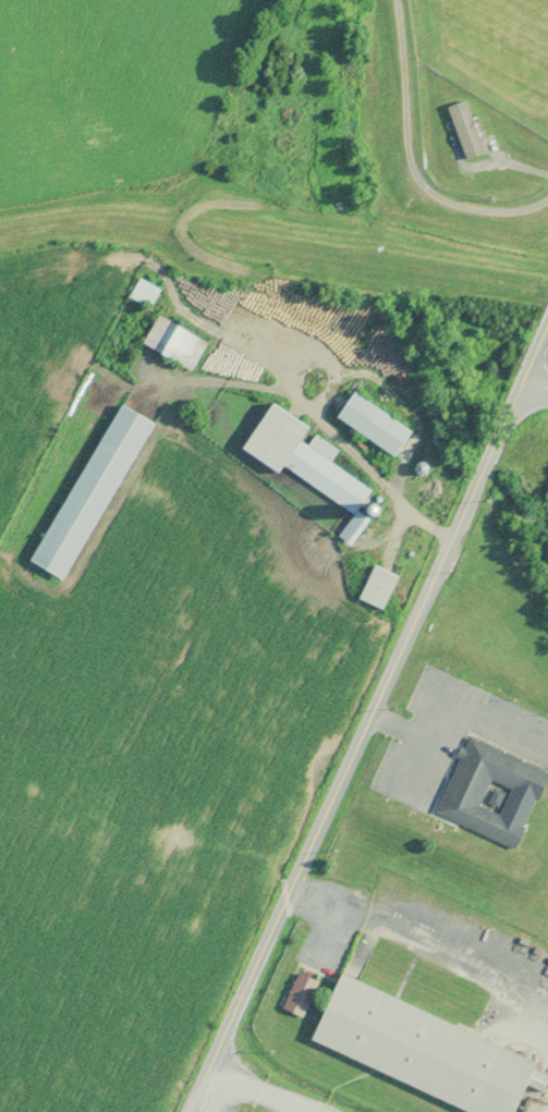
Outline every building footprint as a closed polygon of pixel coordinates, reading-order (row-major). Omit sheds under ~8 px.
[(446,108),(466,160),(486,153),(466,100),(446,108)] [(149,308),(159,290),(139,279),(129,298),(149,308)] [(141,346),(193,371),(207,341),(155,316),(141,346)] [(335,417),(391,457),(410,431),(353,392),(335,417)] [(64,581),(151,422),(117,403),(30,563),(64,581)] [(371,490),(330,463),(339,450),(315,434),(308,445),(300,440),(308,428),(269,403),(239,449),(277,473),(281,467),(356,515),(371,490)] [(381,610),(397,578),(374,565),(357,598),(381,610)] [(516,849),(525,827),(479,808),(490,781),(539,801),(547,778),(547,770),(466,737),(434,815),(516,849)] [(317,981),(297,972),(280,1008),(301,1018),(317,981)] [(337,977),(308,1044),(470,1111),(513,1111),(524,1085),(542,1093),(547,1078),(547,1077),(533,1071),(537,1061),(337,977)]
